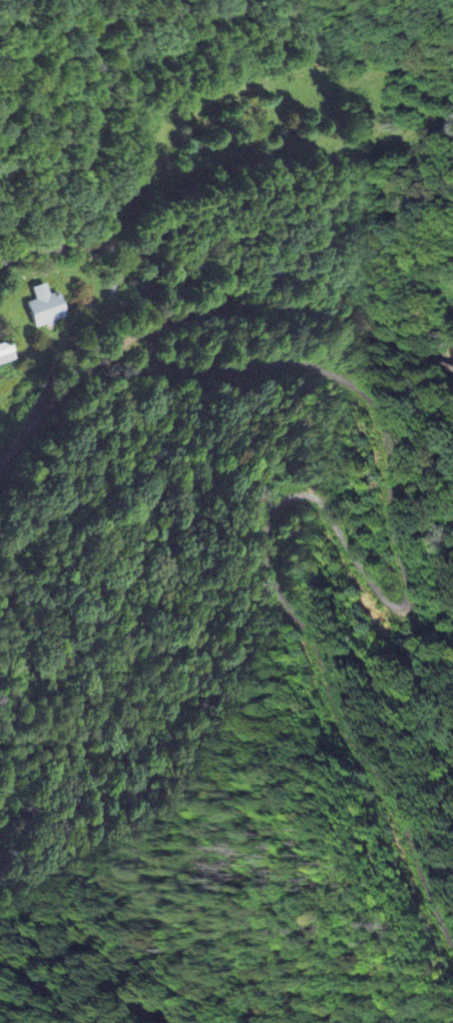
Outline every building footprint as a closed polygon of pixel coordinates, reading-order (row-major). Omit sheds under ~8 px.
[(34,330),(66,320),(58,293),(48,296),(45,285),(31,289),(34,302),(26,304),(34,330)] [(16,364),(11,344),(0,347),(0,367),(16,364)]
